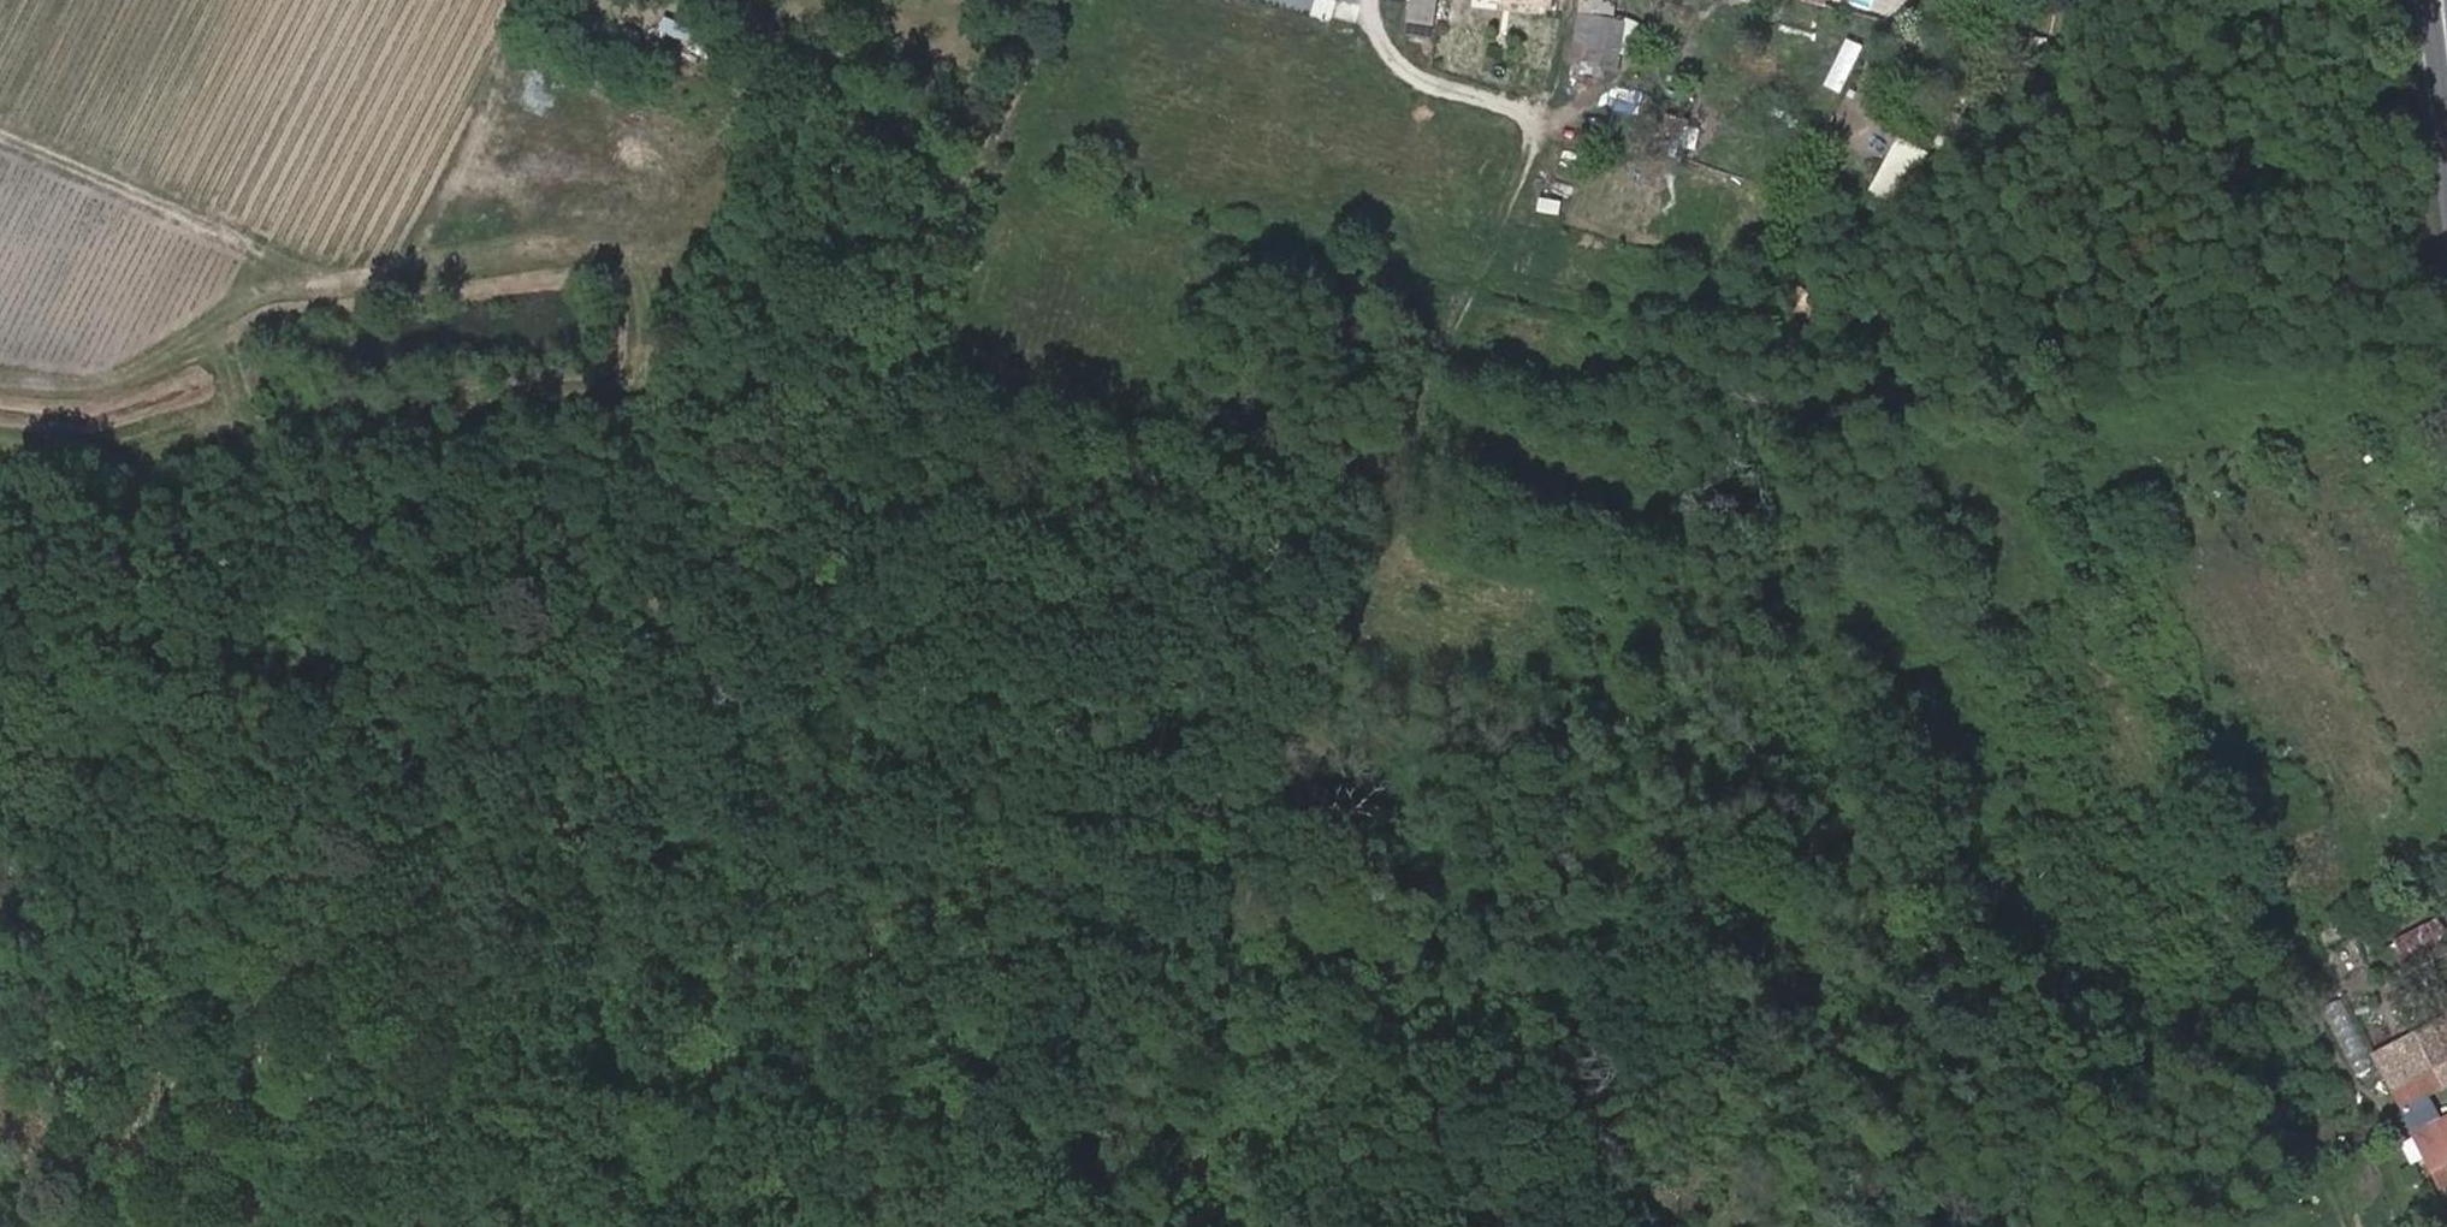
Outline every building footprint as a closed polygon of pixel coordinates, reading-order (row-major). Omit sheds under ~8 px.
[(1492,12),(1556,19),(1559,0),(1494,0),(1492,12)] [(1803,14),(1808,0),(1765,0),(1803,14)] [(1441,36),(1444,6),(1420,4),(1417,33),(1441,36)] [(1576,93),(1599,95),(1606,50),(1582,47),(1581,54),(1576,93)] [(1606,50),(1599,95),(1609,97),(1619,98),(1619,78),(1633,79),(1635,52),(1606,50)] [(2434,920),(2384,944),(2395,966),(2444,943),(2434,920)] [(2446,1096),(2446,1060),(2430,1069),(2445,1097),(2446,1096)] [(2426,1171),(2440,1201),(2446,1197),(2446,1134),(2435,1140),(2444,1161),(2426,1171)] [(2444,1161),(2435,1140),(2416,1149),(2426,1171),(2444,1161)]
